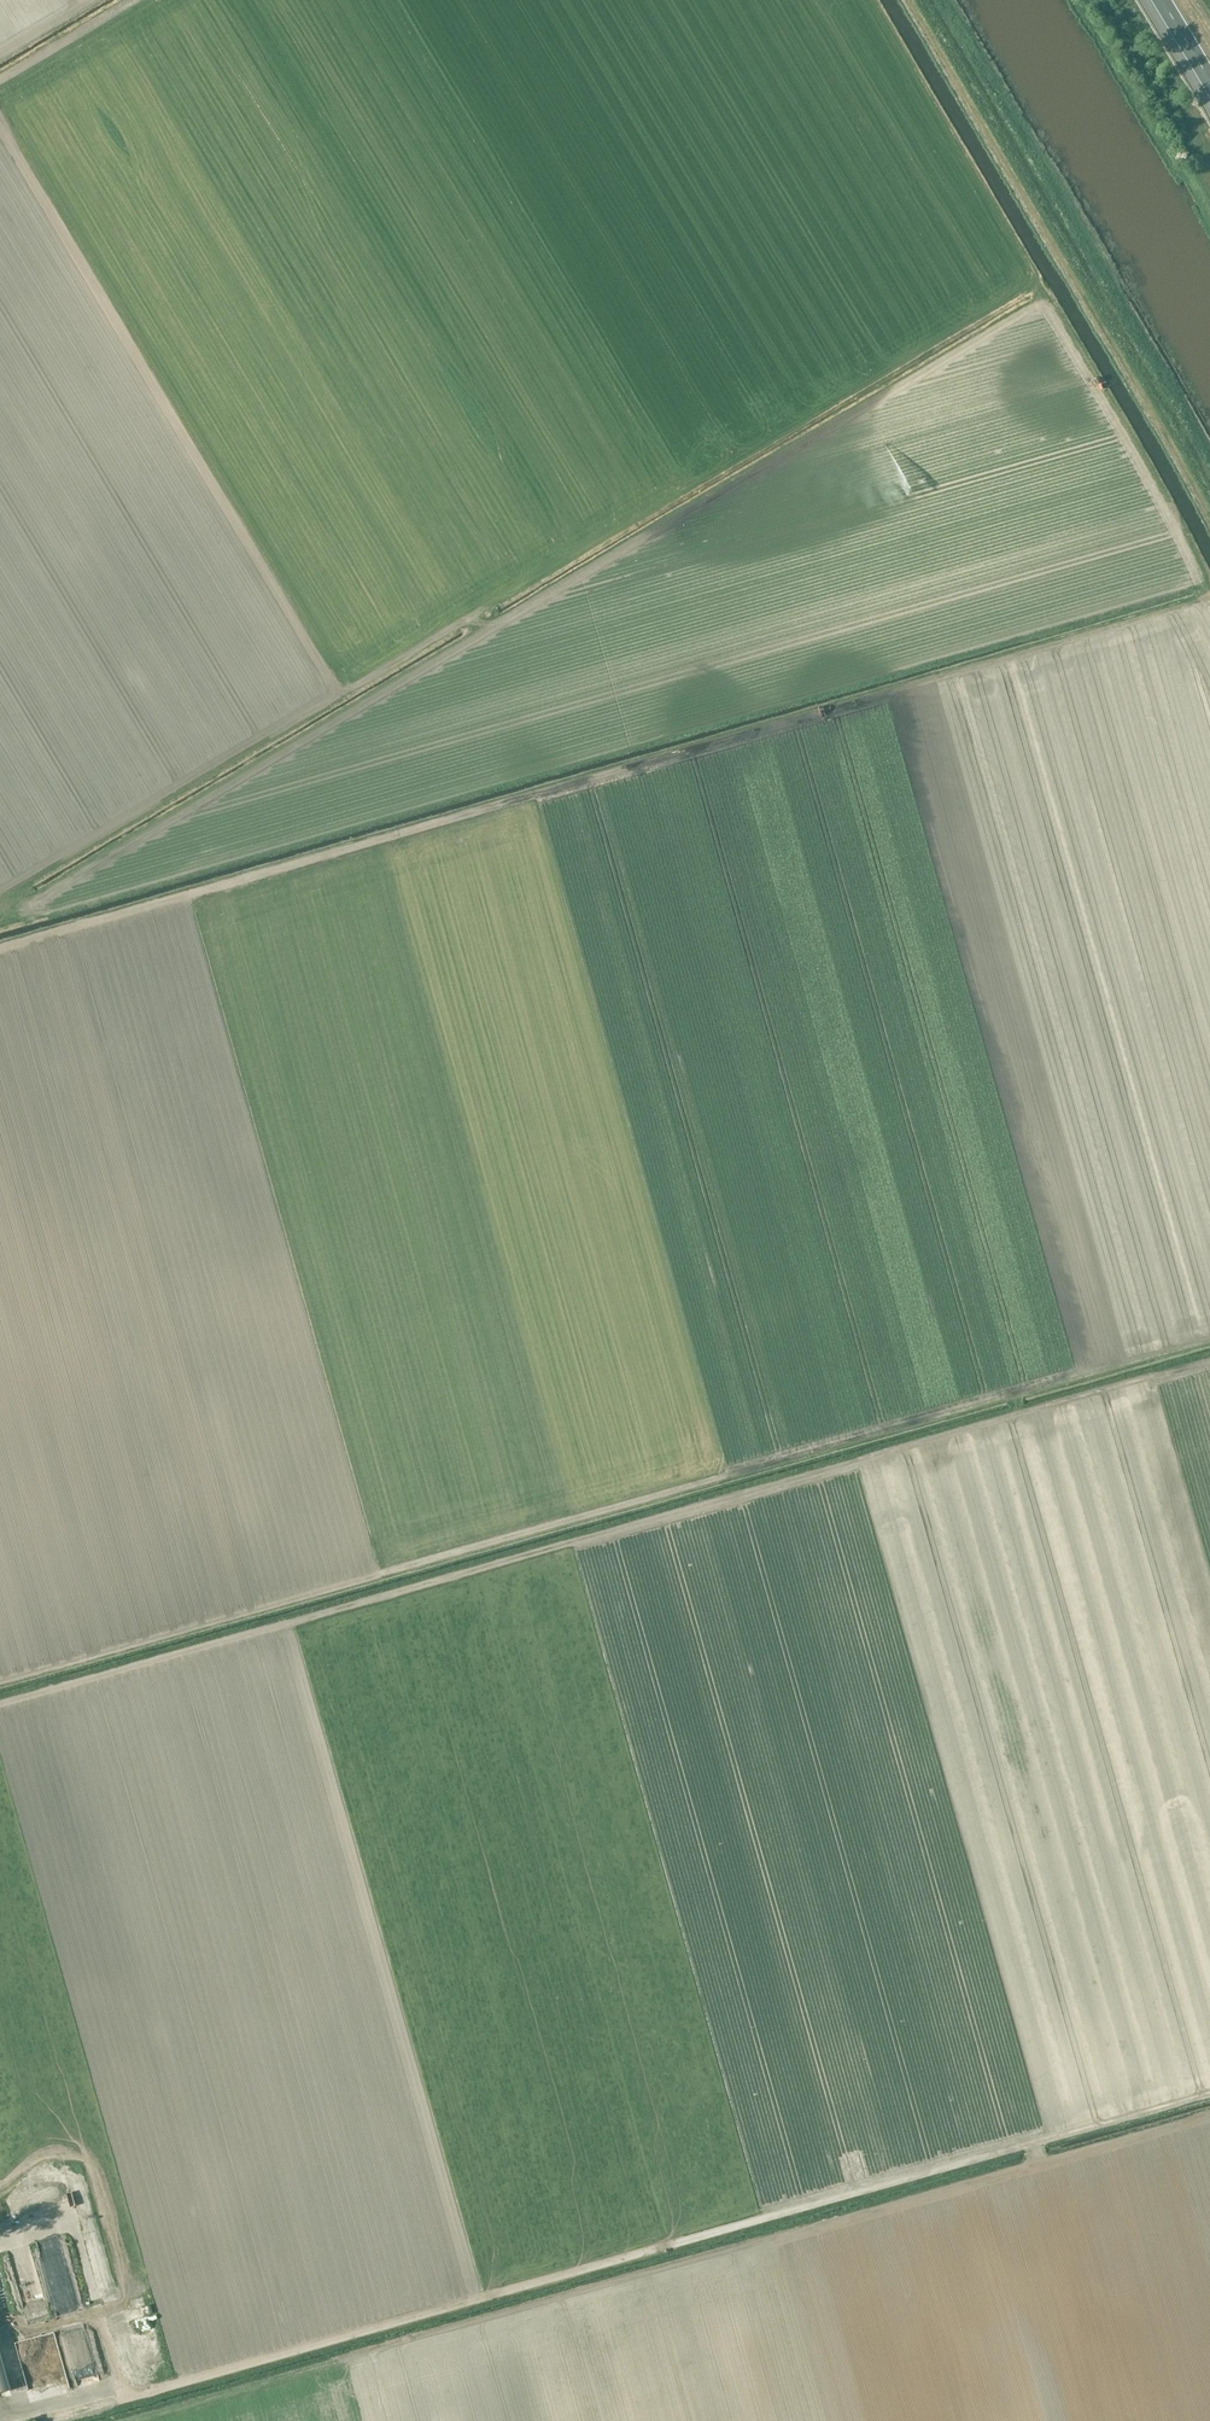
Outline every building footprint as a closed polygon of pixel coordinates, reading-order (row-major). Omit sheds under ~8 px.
[(10,2390),(0,2355),(0,2393),(10,2390)]
